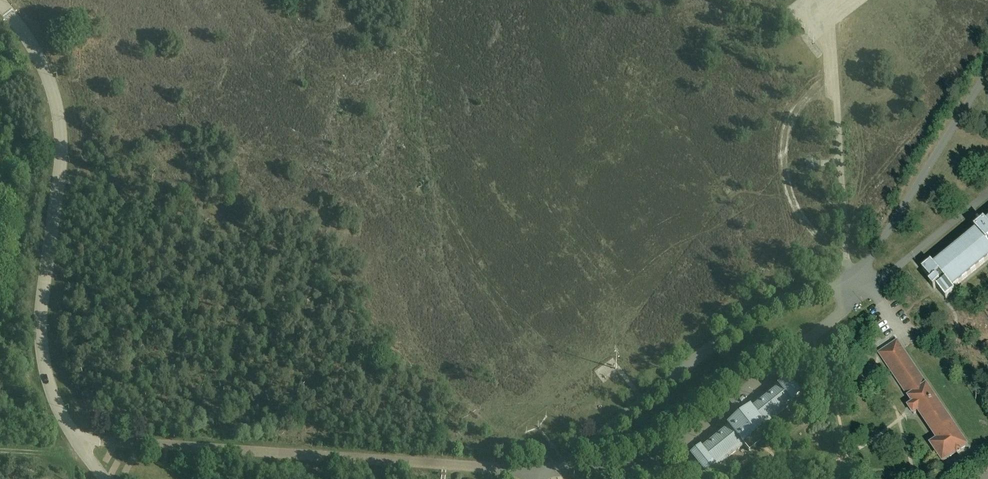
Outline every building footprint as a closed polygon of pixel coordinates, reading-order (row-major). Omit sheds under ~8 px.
[(975,229),(976,231),(934,265),(931,263),(922,270),(932,282),(930,284),(934,289),(936,287),(946,299),(955,292),(953,289),(987,260),(987,221),(986,223),(984,221),(987,225),(978,232),(975,229)] [(961,450),(967,446),(897,342),(890,346),(889,346),(886,348),(886,349),(879,353),(913,404),(909,407),(913,414),(918,411),(938,440),(931,445),(943,462),(956,453),(957,455),(961,452),(961,450)] [(700,448),(692,455),(689,458),(703,475),(705,472),(708,475),(719,466),(718,465),(744,444),(749,451),(771,433),(764,425),(790,404),(791,405),(802,396),(800,394),(787,378),(779,385),(780,386),(751,409),(750,408),(728,425),(730,426),(701,449),(700,448)]
